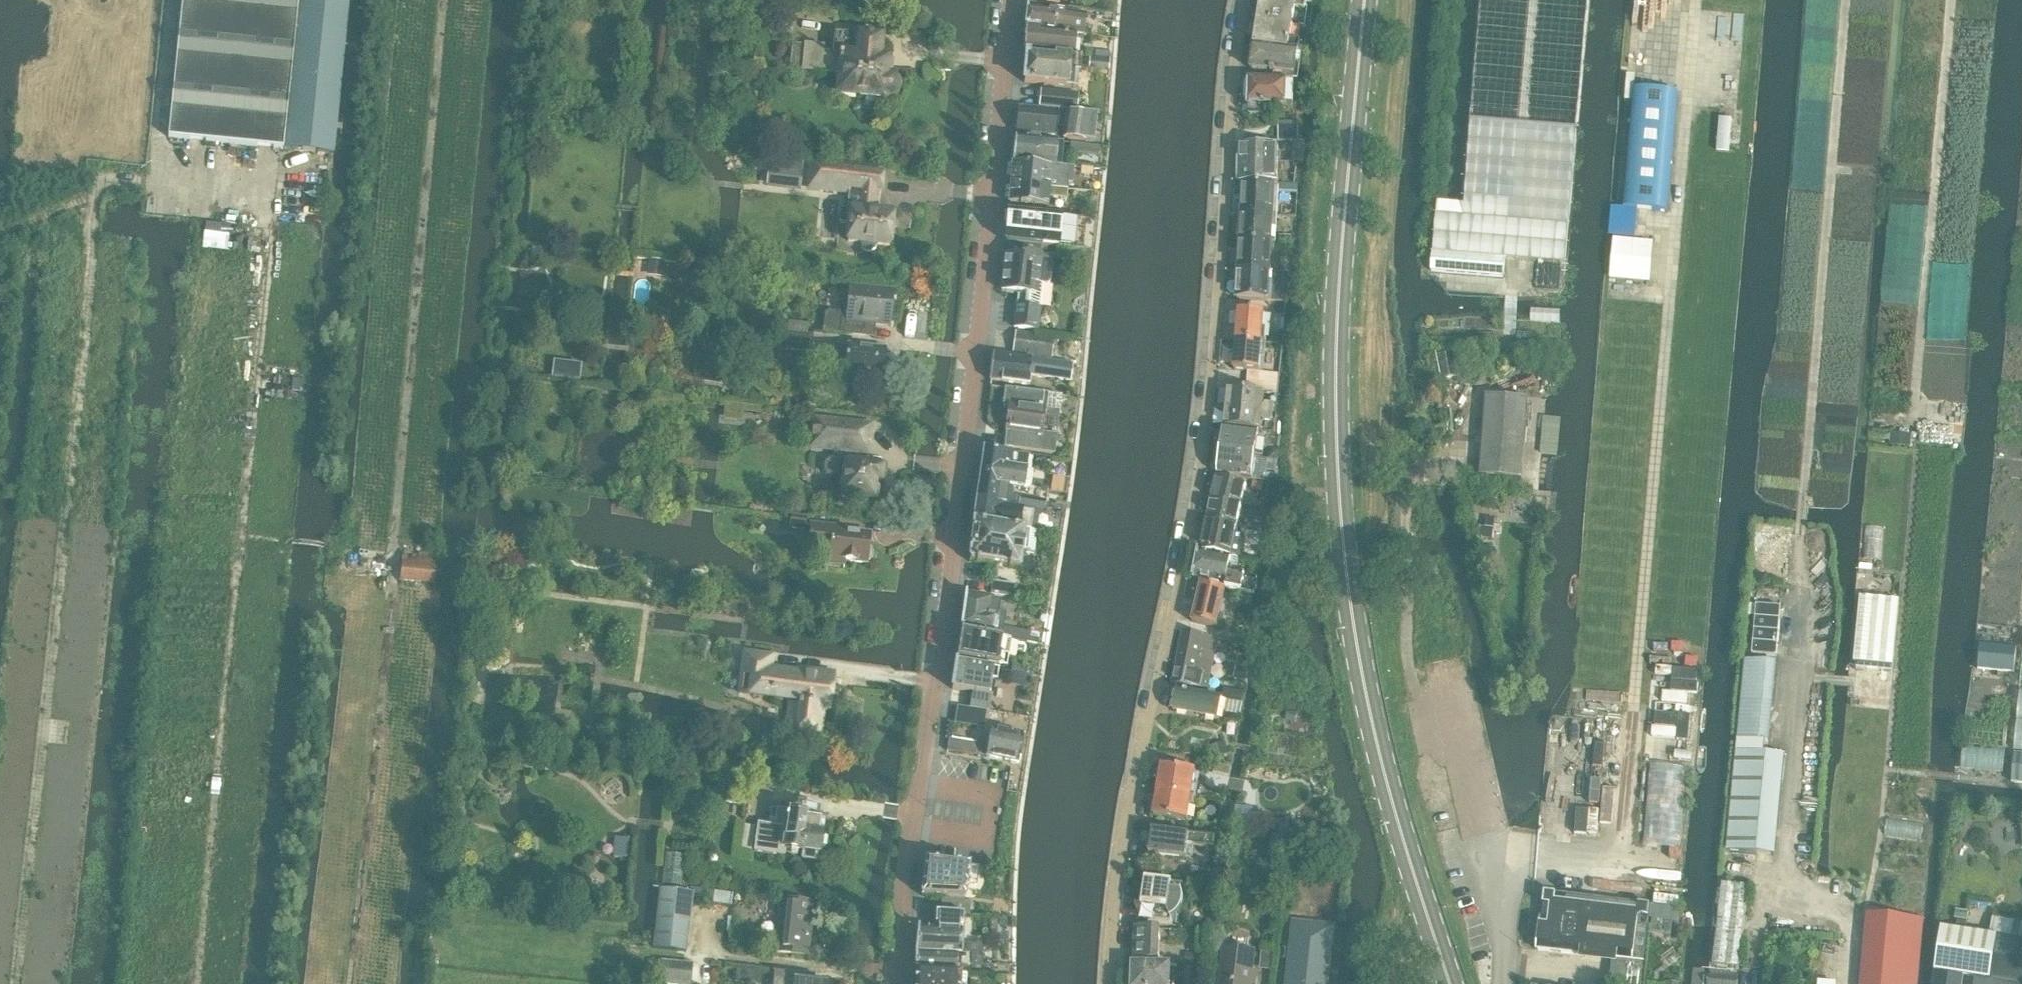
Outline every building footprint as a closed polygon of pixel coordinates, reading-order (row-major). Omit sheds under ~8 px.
[(333,152),(348,0),(182,0),(169,137),(283,148),(283,147),(333,152)] [(1259,18),(1259,21),(1292,26),(1292,24),(1293,25),(1296,9),(1305,11),(1307,2),(1297,0),(1263,0),(1259,18)] [(1027,8),(1025,28),(1106,36),(1107,32),(1083,30),(1085,14),(1027,8)] [(1259,23),(1255,48),(1297,53),(1298,53),(1300,42),(1290,41),(1292,26),(1259,21),(1259,23)] [(1025,28),(1023,51),(1055,54),(1074,55),(1074,41),(1085,42),(1086,36),(1106,38),(1106,36),(1025,28)] [(879,59),(880,38),(833,33),(831,55),(821,54),(821,48),(804,46),(804,47),(791,45),(788,70),(801,71),(801,72),(833,75),(834,69),(839,69),(836,95),(883,100),(883,99),(885,99),(888,99),(889,98),(891,97),(894,95),(894,93),(895,92),(895,89),(895,87),(894,85),(892,82),(890,81),(889,80),(888,80),(886,80),(887,70),(882,69),(882,60),(879,59)] [(1267,80),(1250,79),(1286,81),(1293,81),(1297,53),(1255,48),(1252,70),(1268,72),(1267,80)] [(1026,56),(1024,83),(1076,88),(1078,70),(1081,70),(1082,57),(1073,57),(1074,55),(1055,54),(1054,58),(1026,56)] [(1284,108),(1286,81),(1250,79),(1248,113),(1251,116),(1261,116),(1263,113),(1263,107),(1284,108)] [(1634,88),(1624,208),(1667,212),(1677,92),(1634,88)] [(1039,90),(1038,109),(1058,110),(1078,111),(1080,92),(1039,90)] [(1017,107),(1015,131),(1056,135),(1057,127),(1058,110),(1038,109),(1023,107),(1023,106),(1022,106),(1022,108),(1017,107)] [(1058,110),(1057,127),(1065,128),(1063,139),(1094,142),(1096,115),(1078,114),(1078,111),(1058,110)] [(1435,215),(1431,271),(1504,277),(1505,258),(1565,263),(1578,126),(1470,117),(1462,203),(1439,201),(1438,215),(1435,215)] [(1015,139),(1013,163),(1055,166),(1056,152),(1061,152),(1062,143),(1015,139)] [(1238,146),(1238,164),(1284,164),(1284,151),(1277,151),(1277,146),(1238,146)] [(1013,163),(1011,186),(1068,191),(1069,185),(1073,185),(1074,169),(1013,163)] [(1277,183),(1277,173),(1284,173),(1284,164),(1238,164),(1238,182),(1277,183)] [(809,165),(808,180),(819,182),(819,190),(849,192),(848,209),(842,208),(840,210),(839,220),(841,222),(848,223),(846,242),(859,243),(858,248),(861,251),(864,252),(869,252),(872,249),(872,244),(888,246),(891,214),(873,212),(875,189),(879,190),(881,172),(809,165)] [(1243,184),(1241,211),(1241,213),(1271,215),(1272,213),(1273,186),(1243,184)] [(1011,186),(1009,204),(1047,208),(1048,199),(1067,201),(1068,191),(1011,186)] [(1008,213),(1005,242),(1007,242),(1007,243),(1042,247),(1083,251),(1086,221),(1008,213)] [(1241,216),(1240,242),(1270,243),(1271,217),(1271,215),(1241,213),(1241,216)] [(1279,246),(1290,246),(1291,236),(1279,235),(1279,246)] [(1240,242),(1238,268),(1238,270),(1269,271),(1270,243),(1240,242)] [(1005,256),(1002,291),(1018,293),(1014,328),(1038,330),(1042,285),(1047,285),(1050,283),(1052,264),(1049,261),(1041,260),(1042,247),(1007,243),(1005,256)] [(650,260),(648,276),(662,278),(664,261),(650,260)] [(1267,300),(1268,273),(1269,271),(1238,270),(1238,272),(1237,299),(1267,300)] [(824,315),(822,332),(868,337),(869,326),(873,323),(889,325),(893,292),(853,288),(852,292),(840,290),(839,301),(844,301),(842,313),(828,312),(824,315)] [(1239,311),(1236,341),(1262,343),(1264,314),(1239,311)] [(1017,331),(1014,353),(1051,359),(1054,338),(1017,331)] [(813,336),(787,333),(785,351),(811,354),(813,336)] [(1271,333),(1270,342),(1282,343),(1283,334),(1271,333)] [(1236,341),(1233,370),(1259,372),(1262,343),(1236,341)] [(1471,379),(1470,378),(1466,355),(1463,346),(1457,347),(1457,357),(1461,377),(1461,381),(1471,379)] [(885,352),(847,348),(846,349),(834,348),(832,361),(845,363),(844,377),(882,381),(883,377),(885,377),(887,377),(888,376),(889,375),(890,374),(891,373),(890,370),(890,368),(889,367),(888,366),(887,365),(885,365),(885,352)] [(1435,355),(1440,381),(1460,377),(1455,351),(1435,355)] [(993,354),(990,381),(1030,385),(1031,377),(1072,382),(1074,365),(993,354)] [(1269,373),(1267,395),(1276,396),(1278,374),(1269,373)] [(292,390),(304,391),(305,379),(293,378),(292,390)] [(730,401),(742,403),(744,390),(732,388),(730,401)] [(1002,399),(1002,402),(1002,403),(1003,405),(1003,408),(1007,409),(1005,432),(1006,432),(1004,448),(1054,454),(1056,434),(1042,432),(1044,414),(1045,414),(1046,407),(1059,409),(1061,396),(1005,389),(1004,396),(1003,397),(1002,399)] [(1226,407),(1227,408),(1273,414),(1274,405),(1261,403),(1262,394),(1229,390),(1226,407)] [(1487,395),(1480,474),(1480,475),(1520,479),(1526,398),(1487,395)] [(743,404),(743,405),(742,411),(760,413),(761,407),(761,406),(743,404)] [(1273,414),(1227,408),(1226,411),(1224,429),(1257,433),(1259,422),(1259,420),(1272,422),(1273,414)] [(846,479),(844,498),(863,500),(864,498),(874,499),(876,481),(882,481),(883,469),(859,466),(860,453),(868,454),(871,428),(814,422),(811,441),(811,449),(833,452),(833,459),(829,460),(827,461),(824,463),(823,465),(822,468),(822,469),(822,471),(823,473),(827,476),(831,477),(835,478),(846,479)] [(1224,429),(1221,452),(1254,456),(1257,433),(1224,429)] [(1890,433),(1889,445),(1911,447),(1912,435),(1890,433)] [(1269,450),(1268,456),(1271,457),(1278,458),(1279,447),(1274,446),(1272,448),(1269,450)] [(978,485),(976,501),(1010,505),(1012,488),(1015,488),(1020,489),(1025,490),(1031,487),(1032,477),(1027,472),(1029,455),(1020,454),(1006,452),(1002,452),(983,450),(980,471),(980,475),(978,485)] [(1221,452),(1218,476),(1251,480),(1254,456),(1221,452)] [(1216,479),(1212,500),(1241,505),(1245,485),(1216,479)] [(1253,482),(1252,490),(1262,491),(1263,484),(1253,482)] [(1212,500),(1207,519),(1237,525),(1241,505),(1212,500)] [(976,501),(974,522),(1031,530),(1033,512),(1024,511),(1017,510),(1010,509),(1010,505),(976,501)] [(806,518),(790,516),(789,528),(804,530),(806,518)] [(1479,527),(1478,537),(1493,538),(1495,519),(1486,518),(1485,528),(1479,527)] [(1201,549),(1230,556),(1230,557),(1241,560),(1246,537),(1234,535),(1237,525),(1207,519),(1201,549)] [(971,550),(969,562),(1022,570),(1024,552),(1034,554),(1037,533),(974,522),(971,543),(971,550)] [(870,535),(844,532),(844,528),(811,524),(809,543),(829,545),(828,560),(829,560),(829,564),(844,566),(844,562),(867,564),(867,561),(868,561),(872,559),(872,553),(871,549),(869,549),(870,535)] [(402,552),(400,581),(435,585),(437,555),(402,552)] [(1225,588),(1253,594),(1257,578),(1230,572),(1232,560),(1199,552),(1193,579),(1226,586),(1225,588)] [(1859,566),(1858,574),(1871,575),(1872,567),(1872,566),(1859,565),(1859,566)] [(989,594),(1013,596),(1014,584),(991,582),(989,594)] [(1224,590),(1201,585),(1192,622),(1215,628),(1224,590)] [(966,594),(961,630),(1002,636),(1037,643),(1039,634),(1003,627),(1005,613),(998,613),(1000,599),(966,594)] [(1860,597),(1855,663),(1895,666),(1900,601),(1860,597)] [(1756,605),(1752,654),(1777,656),(1781,607),(1756,605)] [(960,631),(956,658),(1006,666),(1007,657),(999,655),(1002,638),(960,631)] [(1182,631),(1175,665),(1196,669),(1197,673),(1209,676),(1217,638),(1182,631)] [(1985,644),(1983,668),(2015,671),(2018,647),(1985,644)] [(800,703),(799,706),(796,732),(797,732),(821,735),(824,708),(831,708),(834,679),(810,676),(810,671),(803,670),(803,672),(785,670),(785,674),(770,672),(771,656),(744,653),(739,694),(762,697),(762,696),(772,698),(772,699),(800,703)] [(955,671),(952,690),(971,693),(969,709),(986,711),(987,711),(989,695),(992,679),(995,679),(997,665),(957,660),(956,666),(955,671)] [(1011,671),(1011,672),(1024,674),(1024,673),(1025,666),(1012,664),(1011,671)] [(1207,689),(1209,676),(1197,673),(1196,669),(1175,665),(1172,682),(1207,689)] [(1236,668),(1233,680),(1245,683),(1247,671),(1236,668)] [(1224,689),(1223,697),(1242,701),(1243,692),(1224,689)] [(1221,698),(1176,690),(1172,710),(1218,718),(1221,698)] [(1223,697),(1220,710),(1240,714),(1243,701),(1242,701),(1223,697)] [(958,707),(955,723),(983,727),(986,711),(969,709),(958,707)] [(1296,713),(1286,712),(1286,720),(1296,721),(1296,713)] [(1554,719),(1551,725),(1553,731),(1560,732),(1564,726),(1561,720),(1554,719)] [(991,729),(986,757),(1019,763),(1024,735),(991,729)] [(948,739),(946,751),(974,755),(976,744),(948,739)] [(1736,752),(1726,852),(1774,856),(1784,757),(1764,755),(1765,742),(1738,739),(1736,752)] [(1225,741),(1207,746),(1211,759),(1229,754),(1225,741)] [(2011,782),(2021,783),(2021,754),(2014,754),(2011,782)] [(1162,766),(1157,791),(1191,797),(1195,772),(1162,766)] [(1157,791),(1153,816),(1186,822),(1191,797),(1157,791)] [(815,817),(817,808),(798,805),(797,814),(771,811),(768,827),(757,826),(754,853),(783,857),(784,851),(804,853),(804,861),(817,863),(818,856),(820,856),(821,853),(823,853),(826,850),(826,845),(824,841),(822,841),(825,818),(815,817)] [(1577,809),(1575,834),(1587,835),(1589,810),(1577,809)] [(751,852),(755,827),(743,825),(739,850),(751,852)] [(1271,841),(1289,844),(1291,830),(1273,827),(1271,841)] [(1188,844),(1212,848),(1214,839),(1152,830),(1151,838),(1147,841),(1147,847),(1149,850),(1148,853),(1186,858),(1188,844)] [(615,838),(613,857),(626,858),(628,839),(615,838)] [(926,861),(922,896),(942,897),(941,913),(970,914),(970,901),(965,900),(969,866),(926,861)] [(1146,880),(1143,901),(1148,902),(1147,909),(1145,921),(1172,925),(1173,919),(1175,918),(1177,916),(1178,915),(1180,914),(1181,912),(1181,911),(1182,910),(1182,909),(1183,907),(1184,905),(1184,903),(1184,901),(1184,899),(1184,897),(1183,895),(1183,894),(1182,892),(1171,891),(1172,884),(1183,886),(1183,885),(1172,883),(1146,880)] [(1739,967),(1749,886),(1723,883),(1713,964),(1739,967)] [(659,889),(653,948),(686,952),(692,893),(659,889)] [(1537,950),(1612,959),(1609,983),(1640,983),(1650,904),(1544,892),(1542,916),(1541,917),(1537,950)] [(812,905),(782,901),(776,954),(806,958),(812,905)] [(1652,904),(1650,918),(1653,919),(1651,933),(1671,936),(1673,921),(1678,922),(1680,908),(1652,904)] [(919,928),(916,952),(982,954),(982,944),(962,944),(963,929),(960,929),(960,923),(963,923),(964,914),(939,913),(938,929),(919,928)] [(1911,918),(1867,914),(1861,983),(1905,983),(1911,918)] [(1959,921),(1958,929),(1966,931),(1967,922),(1959,921)] [(1287,983),(1328,983),(1335,926),(1294,922),(1287,983)] [(1161,929),(1136,928),(1134,960),(1159,961),(1161,929)] [(1932,983),(1962,983),(1963,977),(1974,978),(1973,983),(2021,983),(2021,940),(1991,935),(1941,929),(1932,983)] [(1224,949),(1220,983),(1252,983),(1256,953),(1224,949)] [(916,952),(915,972),(918,972),(955,973),(955,964),(981,965),(982,954),(916,952)] [(1198,968),(1199,968),(1199,953),(1185,953),(1185,968),(1198,968)] [(692,965),(660,962),(658,983),(690,983),(692,965)] [(1171,966),(1134,964),(1133,983),(1170,983),(1171,966)] [(735,983),(748,983),(761,983),(763,971),(736,969),(735,983)] [(815,975),(772,971),(772,972),(774,972),(772,983),(825,983),(827,983),(812,981),(812,976),(815,977),(815,975)] [(914,983),(964,983),(965,974),(955,973),(918,972),(915,972),(914,983)] [(1738,978),(1708,974),(1707,983),(1738,983),(1738,978)]
